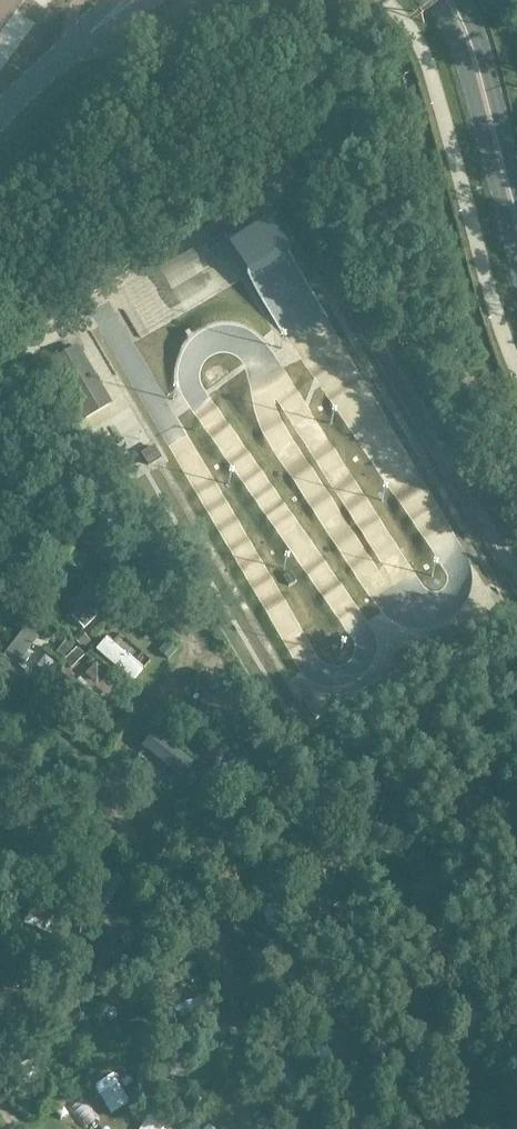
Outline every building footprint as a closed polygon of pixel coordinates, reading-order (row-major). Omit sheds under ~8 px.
[(262,307),(283,300),(280,291),(259,298),(262,307)] [(285,304),(263,307),(264,318),(286,316),(285,304)] [(109,403),(76,346),(52,360),(85,417),(109,403)] [(231,460),(182,372),(149,390),(198,478),(231,460)] [(85,630),(94,619),(83,609),(74,620),(85,630)] [(133,685),(146,673),(117,644),(105,657),(133,685)] [(139,759),(180,777),(187,761),(146,744),(139,759)] [(109,1108),(129,1104),(123,1069),(102,1073),(109,1108)] [(60,1105),(68,1125),(93,1116),(85,1096),(60,1105)] [(169,1126),(151,1115),(143,1128),(167,1128),(169,1126)]
